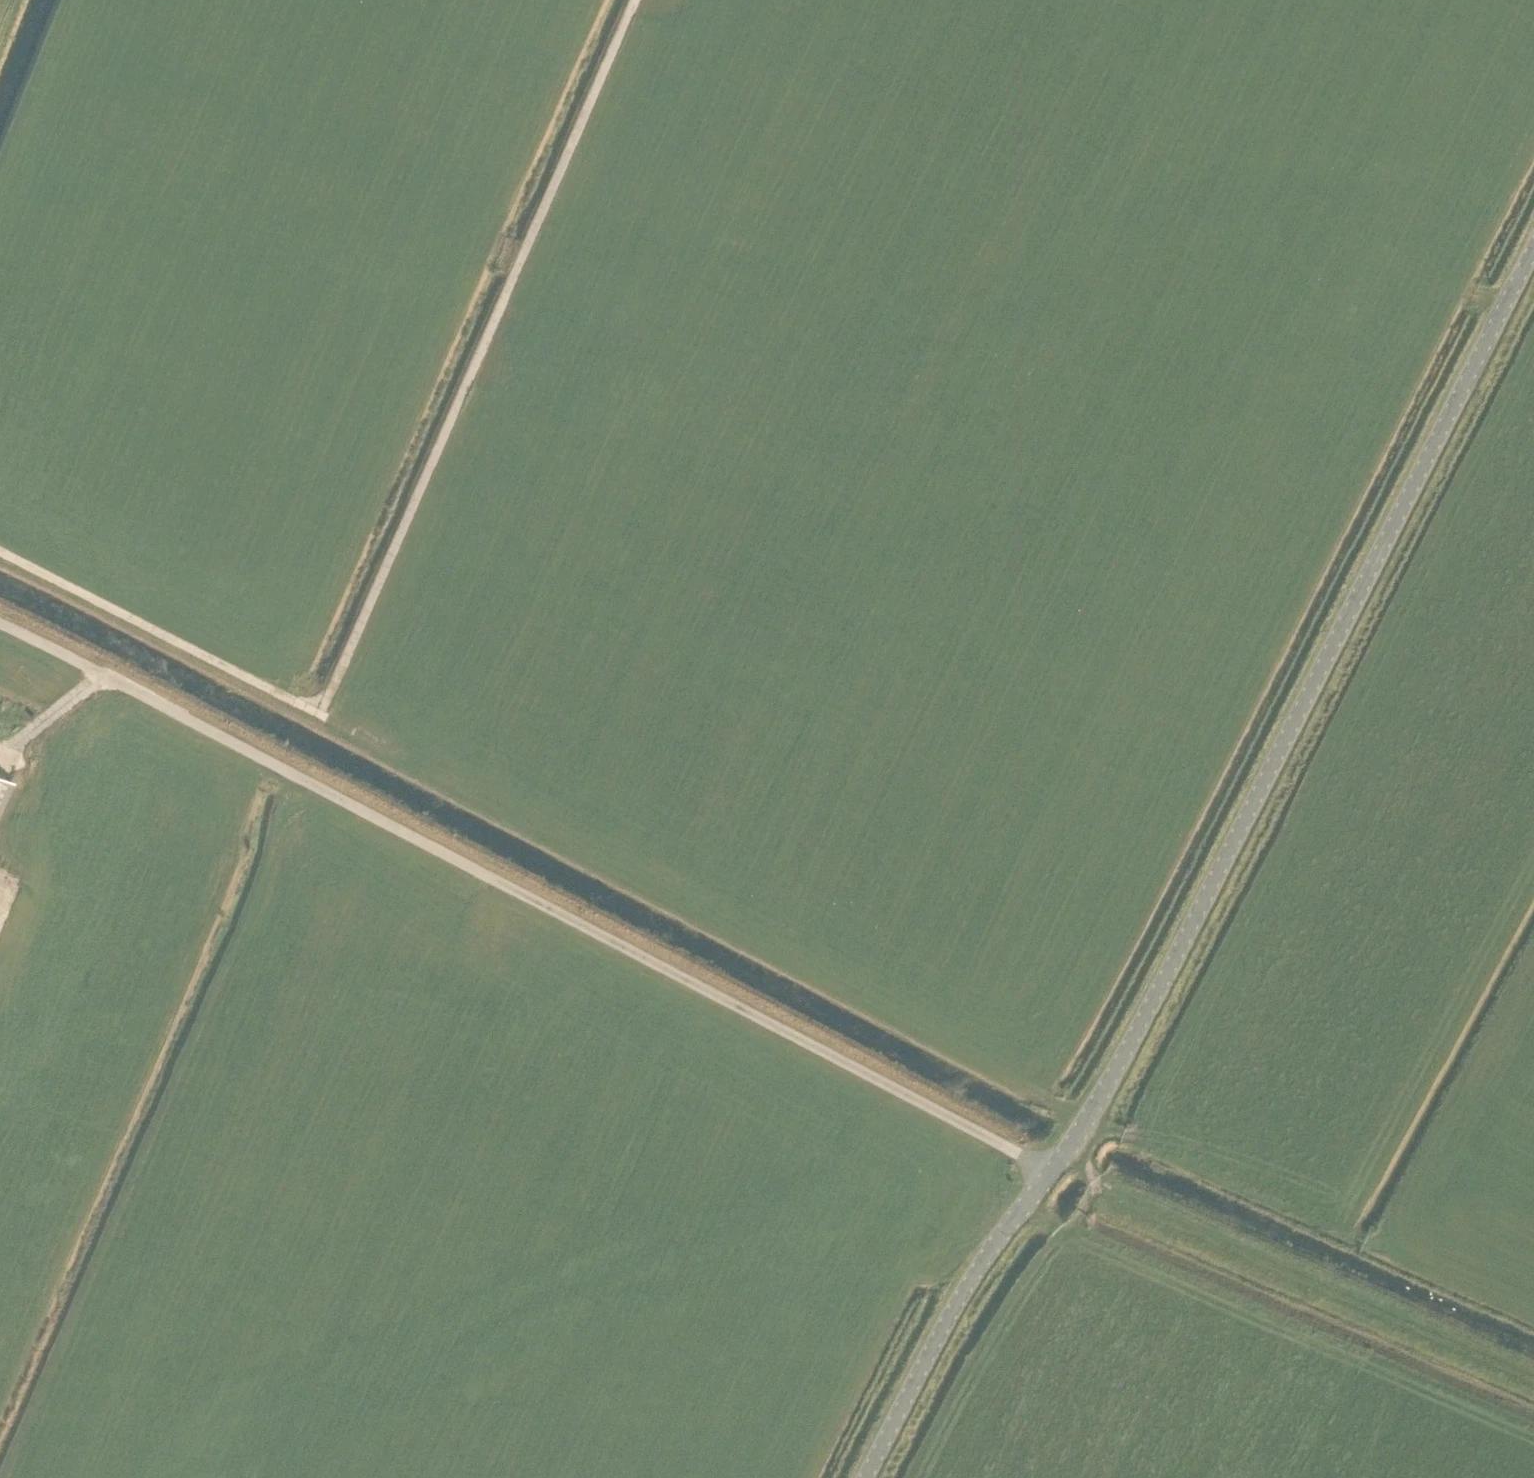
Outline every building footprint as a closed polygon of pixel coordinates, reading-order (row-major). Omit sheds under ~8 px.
[(11,775),(0,770),(0,799),(11,775)]
